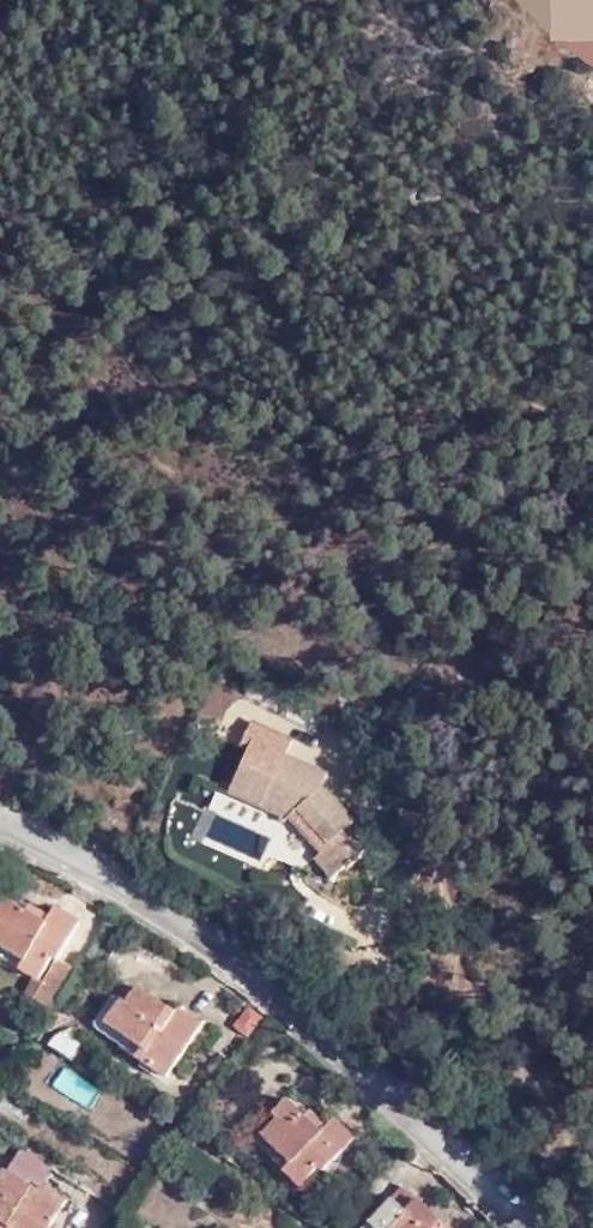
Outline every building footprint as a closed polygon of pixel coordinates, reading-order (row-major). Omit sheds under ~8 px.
[(283,771),(289,759),(297,743),(256,724),(246,743),(254,748),(233,791),(265,807),(267,804),(292,816),(309,818),(332,849),(329,852),(345,872),(369,853),(353,832),(359,826),(326,787),(333,780),(309,769),(304,777),(283,771)] [(309,769),(289,759),(283,771),(304,777),(309,769)] [(309,818),(292,816),(299,825),(324,855),(329,852),(332,849),(309,818)] [(61,962),(81,927),(57,911),(54,917),(41,912),(37,917),(3,900),(0,905),(0,922),(2,924),(0,927),(0,951),(26,967),(25,971),(41,980),(54,957),(61,962)] [(82,971),(61,962),(36,1000),(54,1012),(82,971)] [(209,1023),(188,1009),(182,1017),(142,989),(126,1013),(118,1007),(112,1020),(165,1055),(159,1061),(178,1074),(209,1023)] [(251,1005),(229,1018),(241,1037),(263,1024),(251,1005)] [(62,1069),(54,1087),(92,1103),(100,1086),(62,1069)] [(287,1098),(273,1115),(283,1123),(268,1142),(300,1168),(295,1174),(312,1187),(329,1167),(335,1171),(364,1136),(342,1121),(334,1129),(326,1123),(324,1127),(287,1098)] [(54,1191),(58,1184),(65,1170),(33,1150),(20,1170),(54,1191)] [(58,1184),(54,1191),(20,1170),(11,1184),(4,1179),(0,1185),(0,1209),(31,1227),(64,1227),(81,1198),(58,1184)] [(390,1219),(398,1227),(449,1227),(413,1194),(390,1219)] [(9,1227),(31,1227),(0,1209),(0,1223),(9,1227)]
